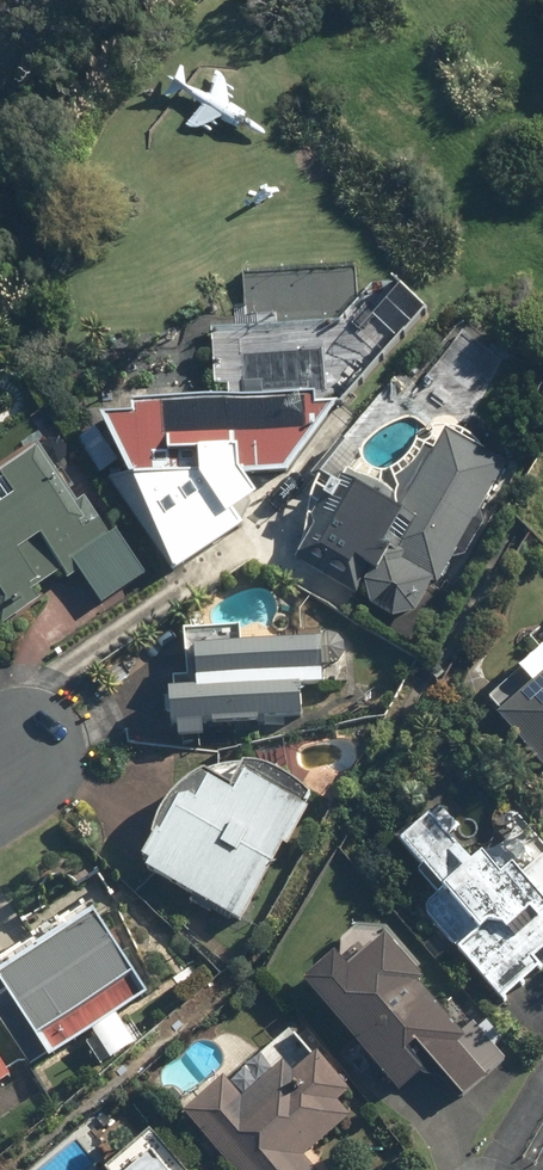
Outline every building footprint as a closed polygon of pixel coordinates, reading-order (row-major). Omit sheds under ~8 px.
[(392,289),(352,336),(379,359),(419,313),(392,289)] [(456,330),(409,397),(478,446),(526,378),(456,330)] [(124,424),(97,425),(124,484),(100,484),(166,578),(234,530),(225,517),(248,500),(233,479),(283,476),(311,439),(309,405),(123,413),(124,424)] [(502,467),(440,433),(392,518),(343,491),(329,516),(320,510),(292,561),(335,585),(348,563),(365,572),(359,583),(361,603),(406,628),(431,584),(435,587),(453,555),(462,560),(484,521),(474,516),(502,467)] [(41,597),(11,558),(30,543),(41,557),(28,567),(41,584),(54,574),(60,583),(72,574),(99,610),(143,577),(109,533),(103,537),(91,522),(81,530),(42,479),(53,471),(36,449),(0,477),(0,498),(4,503),(0,506),(0,629),(41,597)] [(180,652),(183,696),(158,697),(160,731),(169,730),(170,743),(196,741),(195,728),(202,728),(202,732),(252,728),(252,724),(295,721),(293,693),(319,691),(315,642),(180,652)] [(481,701),(495,717),(492,720),(542,776),(542,644),(481,701)] [(300,815),(296,813),(302,800),(301,799),(299,797),(297,794),(295,792),(293,790),(290,788),(288,787),(286,785),(283,783),(281,781),(278,780),(275,779),(273,777),(270,776),(267,775),(264,774),(261,773),(259,772),(256,771),(253,771),(250,770),(247,770),(244,769),(241,769),(238,769),(235,769),(232,769),(229,769),(226,770),(223,770),(220,771),(217,771),(214,772),(211,773),(208,774),(205,775),(202,776),(200,777),(197,778),(194,780),(192,781),(190,782),(187,782),(185,783),(183,785),(181,786),(179,787),(177,789),(175,790),(173,791),(171,793),(169,795),(167,796),(166,798),(164,800),(162,802),(161,804),(159,806),(158,808),(157,810),(156,812),(155,815),(154,817),(153,819),(152,821),(151,824),(150,826),(150,829),(149,831),(149,833),(149,836),(148,838),(148,841),(148,843),(148,846),(134,871),(232,927),(276,850),(279,852),(300,815)] [(471,861),(465,867),(421,820),(390,849),(435,896),(416,913),(502,1004),(542,965),(542,859),(516,884),(500,868),(489,879),(471,861)] [(114,1017),(139,1000),(85,921),(0,978),(0,998),(44,1064),(86,1036),(106,1066),(135,1047),(114,1017)] [(337,976),(322,960),(294,986),(394,1095),(416,1075),(398,1055),(407,1047),(457,1101),(499,1062),(466,1025),(455,1035),(414,990),(418,986),(377,940),(337,976)] [(301,1161),(345,1120),(333,1107),(346,1094),(311,1056),(285,1080),(275,1069),(234,1107),(214,1086),(179,1119),(226,1169),(309,1169),(301,1161)] [(8,1076),(0,1064),(0,1082),(8,1076)] [(141,1161),(132,1169),(149,1169),(141,1161)]
